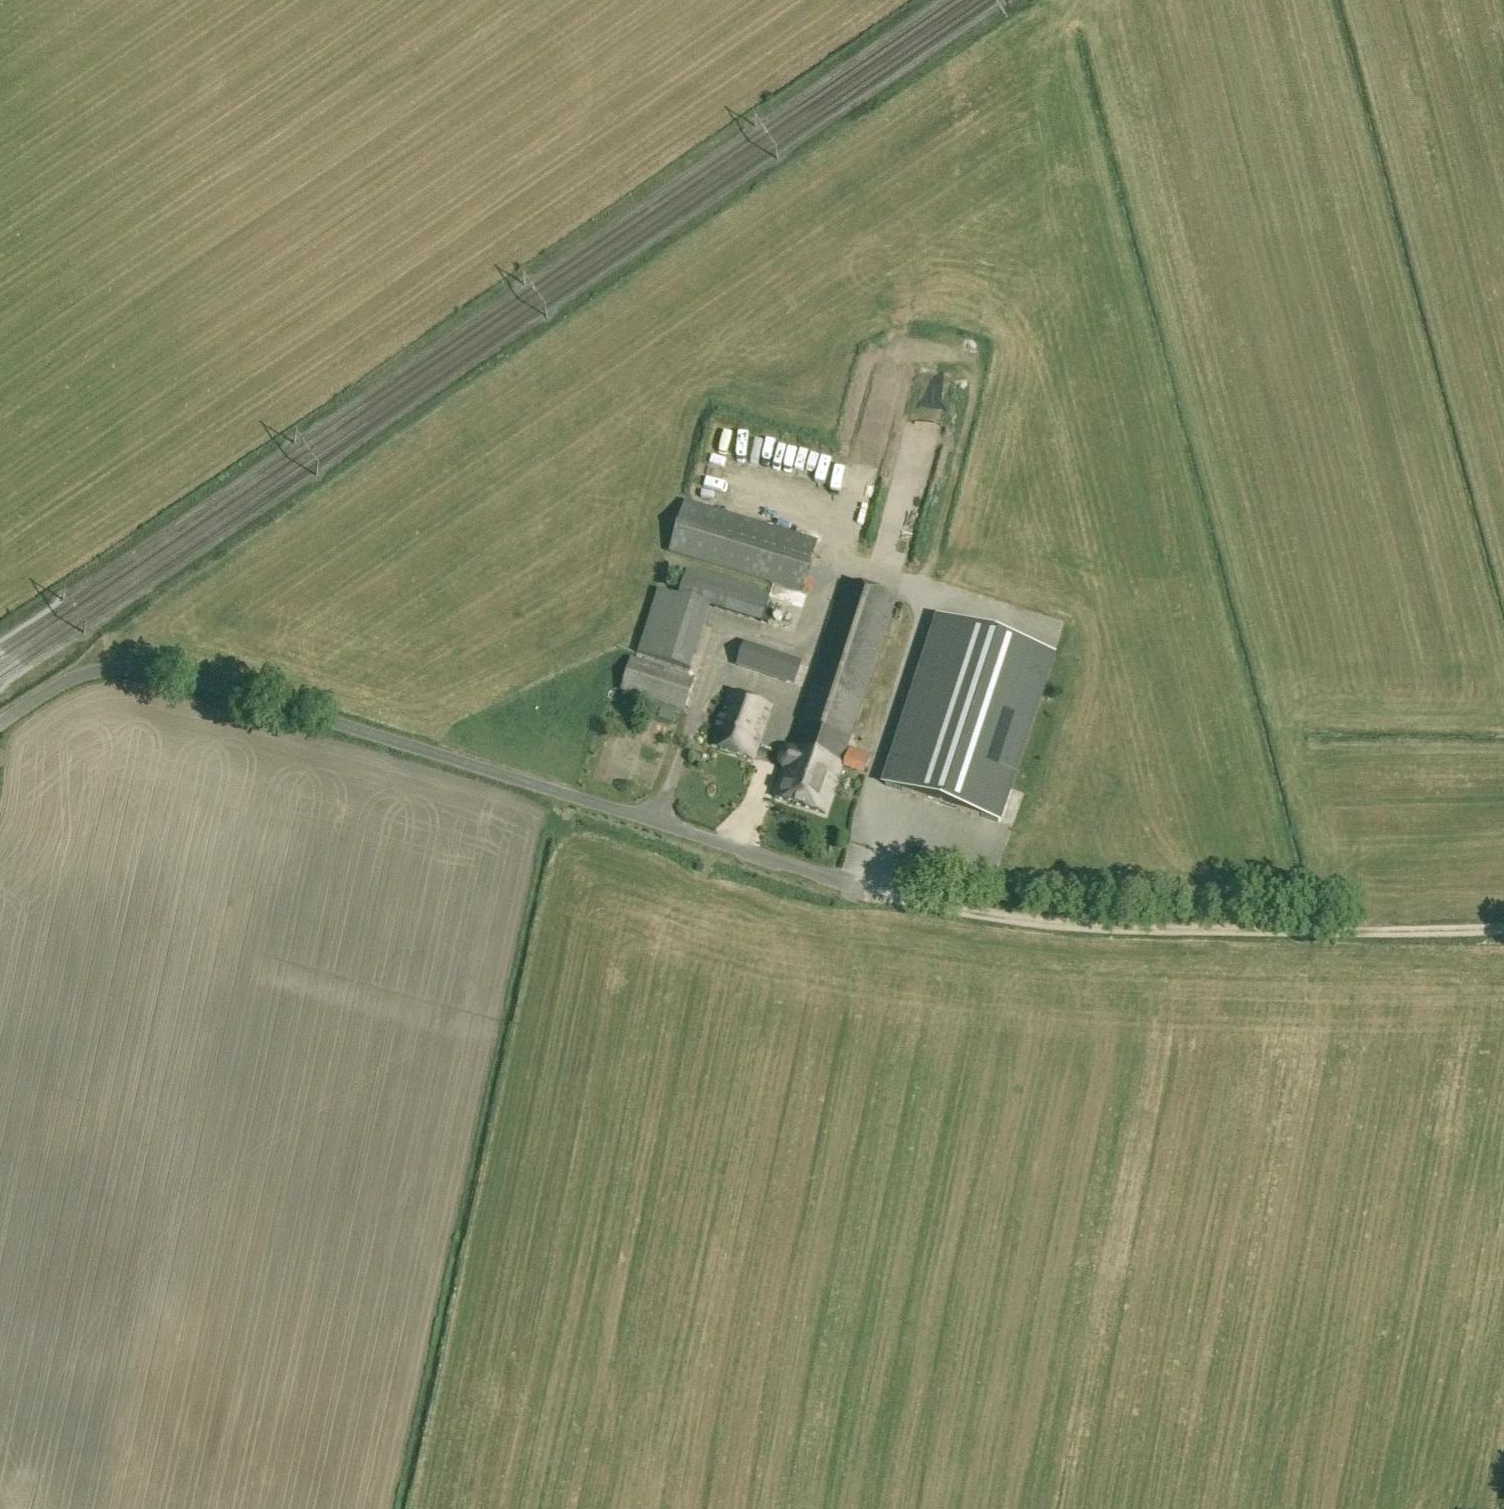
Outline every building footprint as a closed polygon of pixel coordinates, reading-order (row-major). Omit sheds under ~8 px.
[(687,503),(672,553),(804,593),(819,543),(687,503)] [(763,624),(772,626),(776,613),(767,611),(772,597),(688,571),(681,597),(659,590),(639,654),(692,671),(712,609),(763,624)] [(826,815),(896,599),(848,583),(793,749),(780,757),(785,769),(776,799),(826,815)] [(937,616),(882,785),(1002,825),(1058,656),(937,616)] [(803,664),(750,646),(743,668),(795,685),(803,664)] [(686,712),(696,680),(632,660),(622,691),(686,712)] [(754,761),(772,707),(729,692),(712,747),(754,761)]
